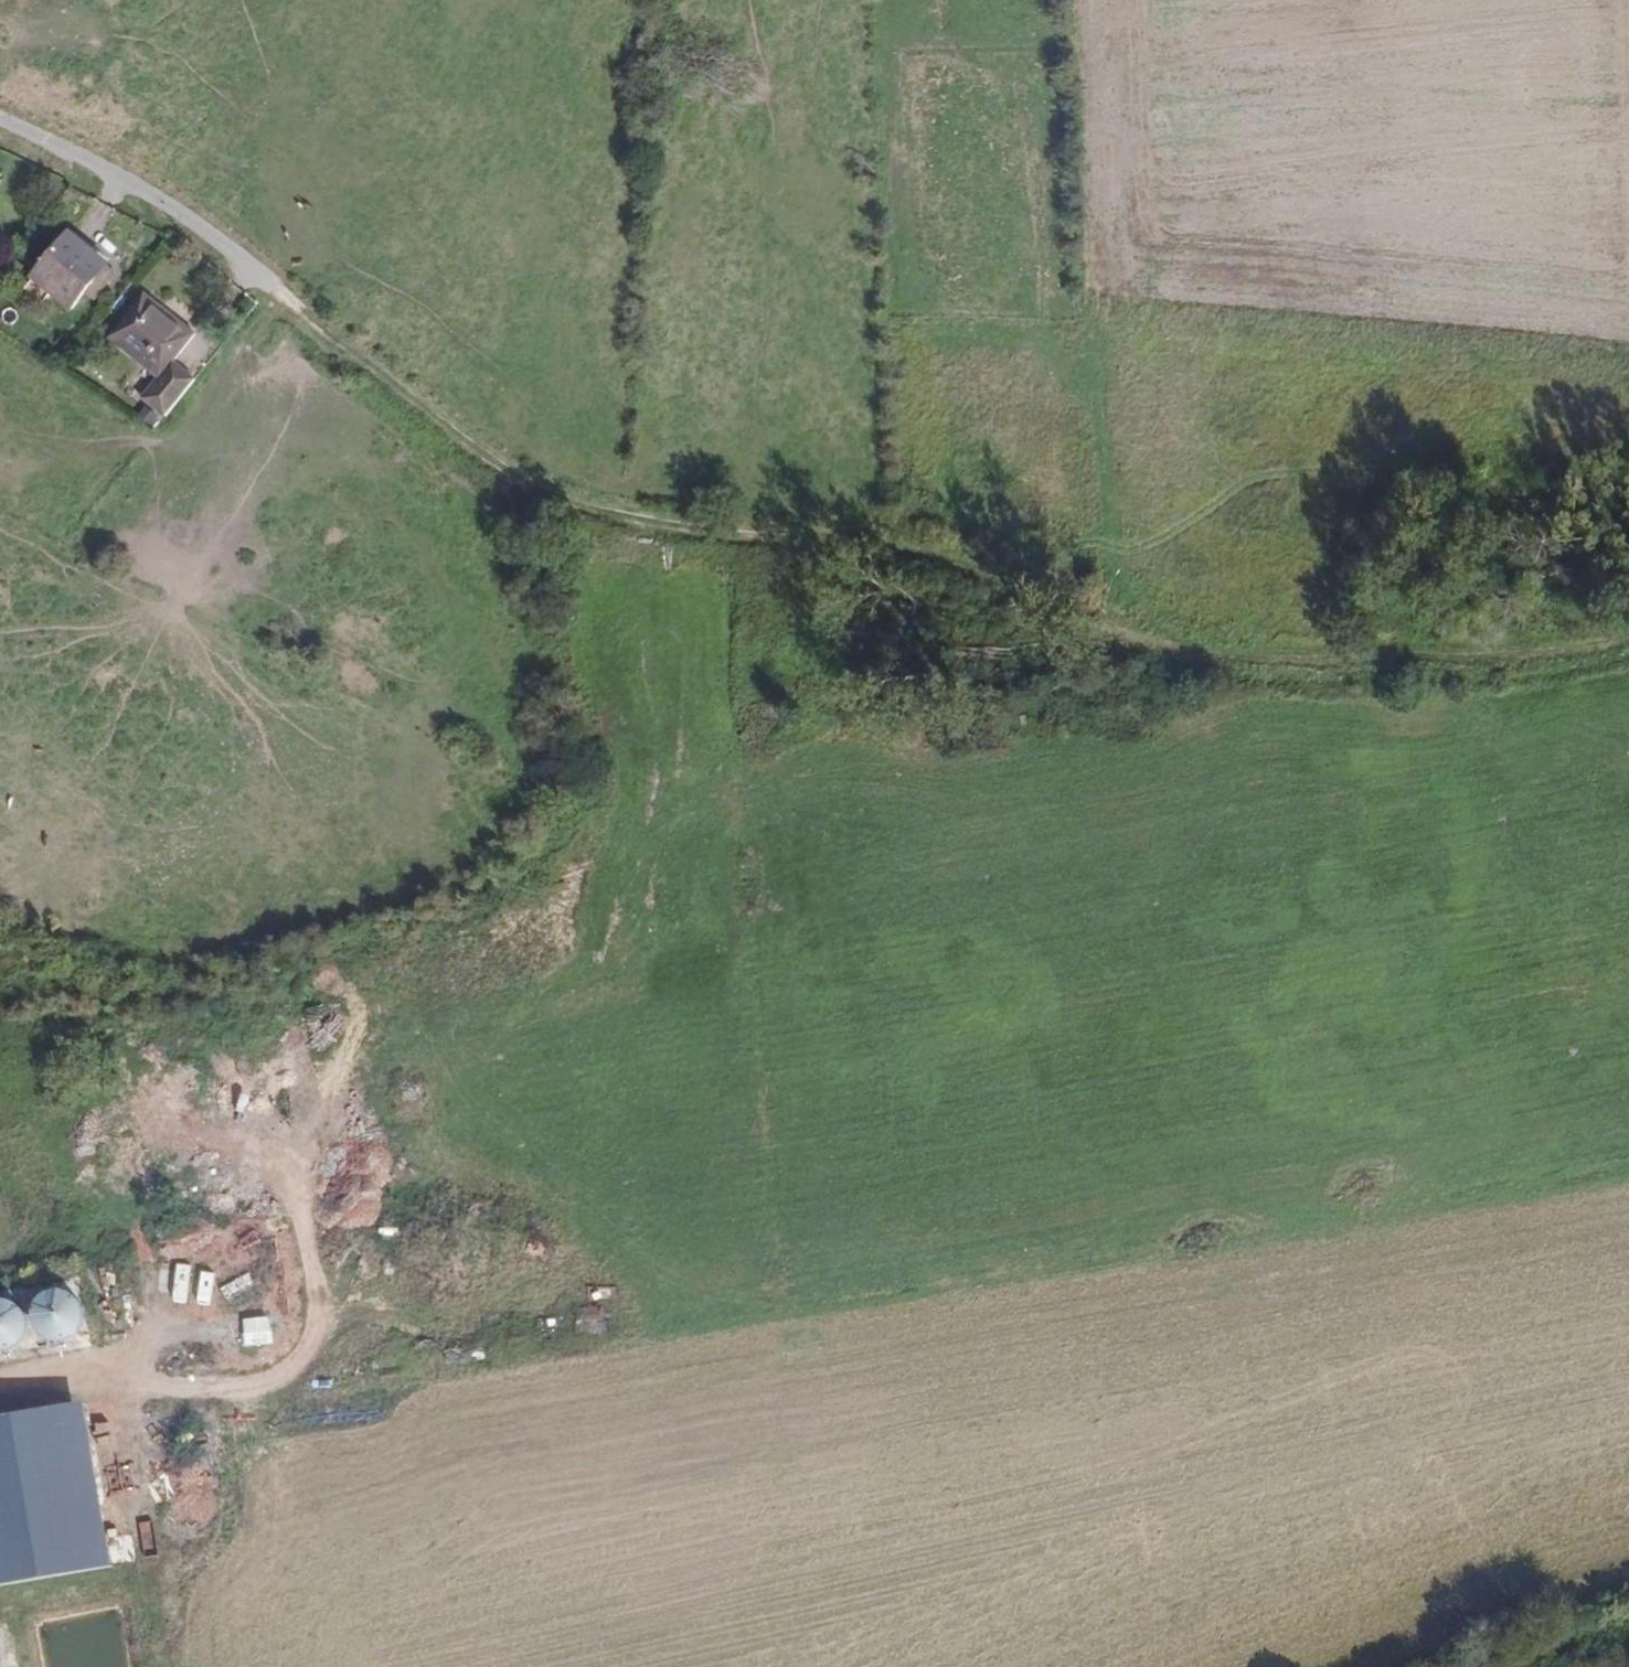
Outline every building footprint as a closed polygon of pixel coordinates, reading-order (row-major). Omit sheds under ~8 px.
[(60,285),(85,243),(33,210),(8,249),(60,285)] [(70,292),(95,250),(85,243),(60,285),(70,292)] [(146,338),(162,314),(105,274),(80,312),(132,350),(113,377),(135,392),(164,350),(146,338)] [(62,1304),(50,1301),(38,1305),(29,1313),(24,1324),(26,1337),(33,1347),(44,1352),(56,1352),(67,1346),(74,1336),(76,1324),(71,1312),(62,1304)] [(0,1312),(0,1362),(2,1362),(13,1356),(19,1346),(21,1333),(16,1322),(7,1314),(0,1312)] [(91,1417),(0,1431),(0,1591),(115,1571),(91,1417)]
